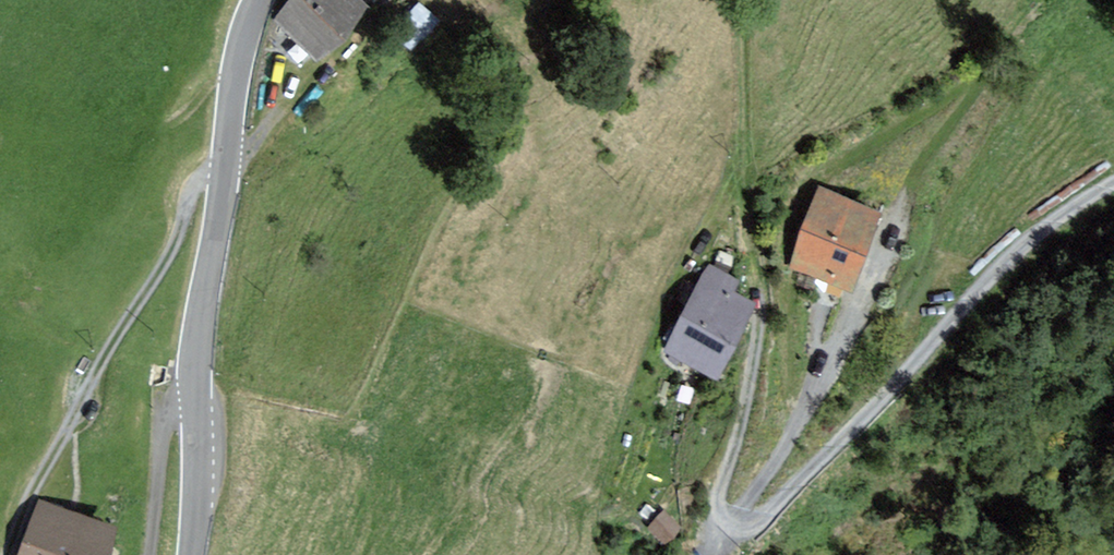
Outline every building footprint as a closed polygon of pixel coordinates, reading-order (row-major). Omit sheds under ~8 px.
[(354,0),(298,0),(278,20),(316,56),(363,9),(354,0)] [(438,14),(425,0),(419,0),(395,21),(410,39),(438,14)] [(876,212),(823,192),(795,264),(848,284),(876,212)] [(736,284),(711,270),(668,350),(715,375),(752,306),(730,295),(736,284)] [(43,505),(26,554),(102,554),(111,529),(43,505)] [(670,525),(656,510),(639,526),(653,541),(670,525)]
